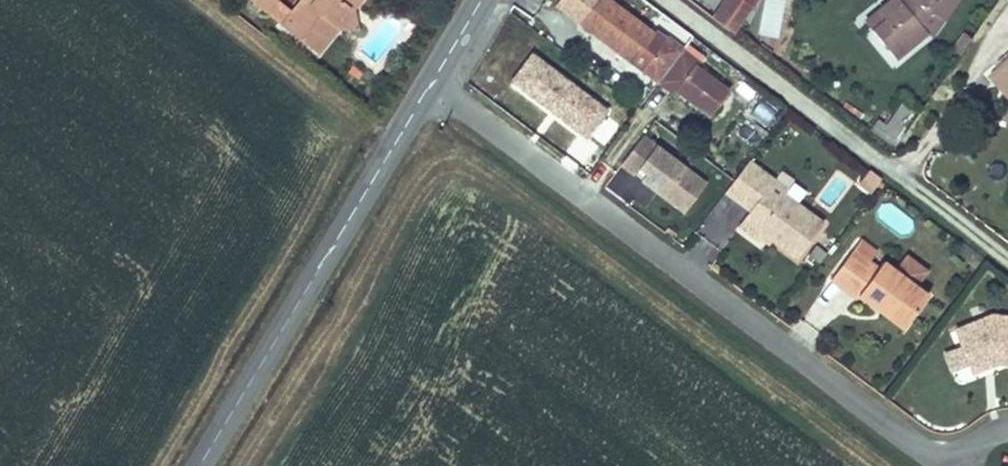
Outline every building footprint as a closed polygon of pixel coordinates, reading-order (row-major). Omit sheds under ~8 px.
[(264,12),(273,2),(274,0),(249,0),(264,12)] [(279,24),(316,53),(336,28),(332,25),(348,6),(352,9),(359,0),(312,0),(308,5),(293,7),(288,13),(279,24)] [(595,0),(556,0),(554,4),(578,22),(595,0)] [(578,22),(673,94),(677,90),(708,114),(726,90),(695,67),(697,64),(652,31),(650,33),(607,0),(595,0),(578,22)] [(710,17),(732,34),(752,6),(743,0),(721,0),(710,17)] [(905,9),(898,0),(889,0),(876,11),(883,20),(870,30),(893,58),(924,33),(916,22),(905,9)] [(905,9),(913,0),(898,0),(905,9)] [(905,9),(916,22),(926,9),(940,19),(954,0),(913,0),(905,9)] [(273,2),(264,12),(279,24),(288,13),(273,2)] [(332,25),(336,28),(355,29),(352,9),(348,6),(332,25)] [(928,37),(940,19),(926,9),(916,22),(924,33),(928,37)] [(876,11),(863,22),(870,30),(883,20),(876,11)] [(612,108),(532,49),(511,77),(590,137),(612,108)] [(990,74),(1007,95),(1007,58),(990,74)] [(779,107),(760,93),(751,105),(769,119),(779,107)] [(901,102),(891,116),(902,124),(913,109),(901,102)] [(902,124),(891,116),(885,124),(876,118),(868,128),(889,143),(902,124)] [(704,183),(640,136),(620,163),(634,173),(639,167),(646,173),(641,179),(684,211),(704,183)] [(763,230),(797,255),(822,222),(781,192),(778,195),(767,187),(774,178),(747,159),(725,189),(739,199),(749,185),(761,193),(750,208),(744,216),(747,218),(763,230)] [(646,173),(639,167),(634,173),(641,179),(646,173)] [(882,176),(870,167),(861,179),(872,188),(882,176)] [(767,187),(778,195),(781,192),(785,186),(774,178),(767,187)] [(739,199),(750,208),(761,193),(749,185),(739,199)] [(756,239),(763,230),(747,218),(740,227),(756,239)] [(859,239),(829,279),(855,298),(857,294),(876,308),(879,304),(885,309),(883,313),(902,328),(926,294),(914,285),(894,271),(881,261),(876,268),(866,260),(873,250),(859,239)] [(816,263),(823,253),(813,246),(806,255),(816,263)] [(914,285),(925,270),(905,256),(894,271),(914,285)] [(876,308),(883,313),(885,309),(879,304),(876,308)] [(993,314),(954,332),(960,343),(945,350),(954,372),(970,365),(973,371),(991,363),(1007,364),(1007,315),(993,314)]
